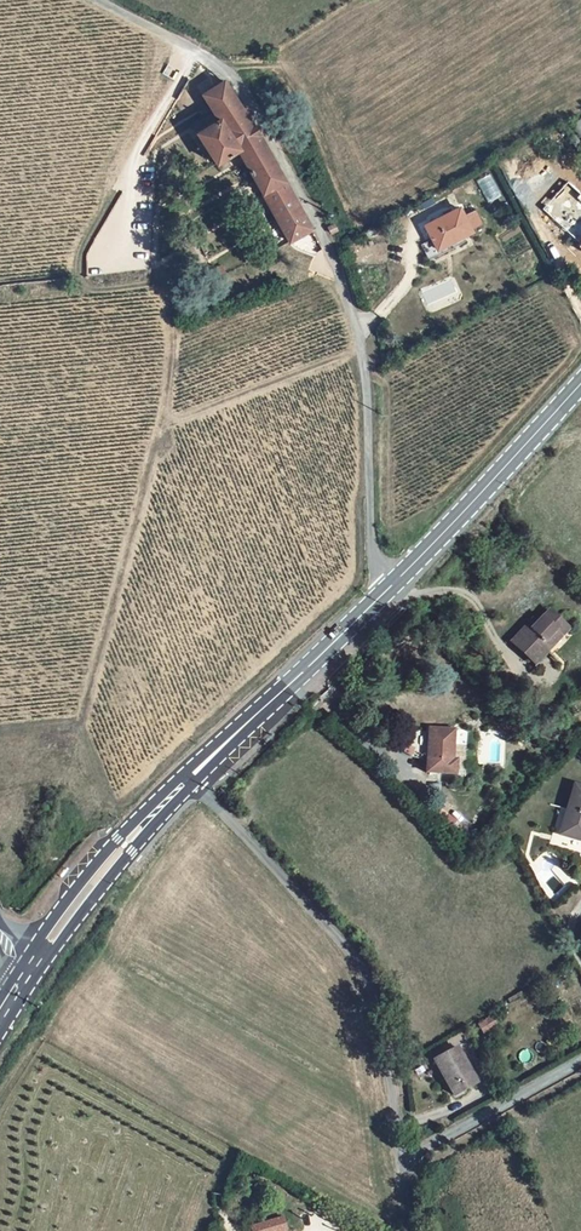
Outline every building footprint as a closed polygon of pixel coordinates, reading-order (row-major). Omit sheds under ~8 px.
[(269,216),(291,204),(228,97),(216,84),(197,96),(211,118),(204,116),(197,120),(201,126),(190,133),(209,166),(231,154),(237,162),(269,216)] [(580,138),(580,122),(577,118),(570,123),(580,138)] [(580,221),(580,186),(560,177),(546,207),(580,223),(580,221)] [(435,249),(467,232),(455,209),(422,227),(435,249)] [(567,618),(550,600),(537,611),(534,608),(511,629),(534,654),(550,638),(548,636),(567,618)] [(429,759),(458,762),(460,748),(456,747),(458,718),(433,715),(429,759)] [(578,772),(564,823),(566,823),(580,828),(580,773),(578,772)] [(354,930),(359,938),(365,931),(360,924),(354,930)] [(448,1046),(426,1060),(447,1095),(469,1081),(448,1046)] [(279,1219),(273,1207),(255,1216),(262,1229),(279,1219)]
